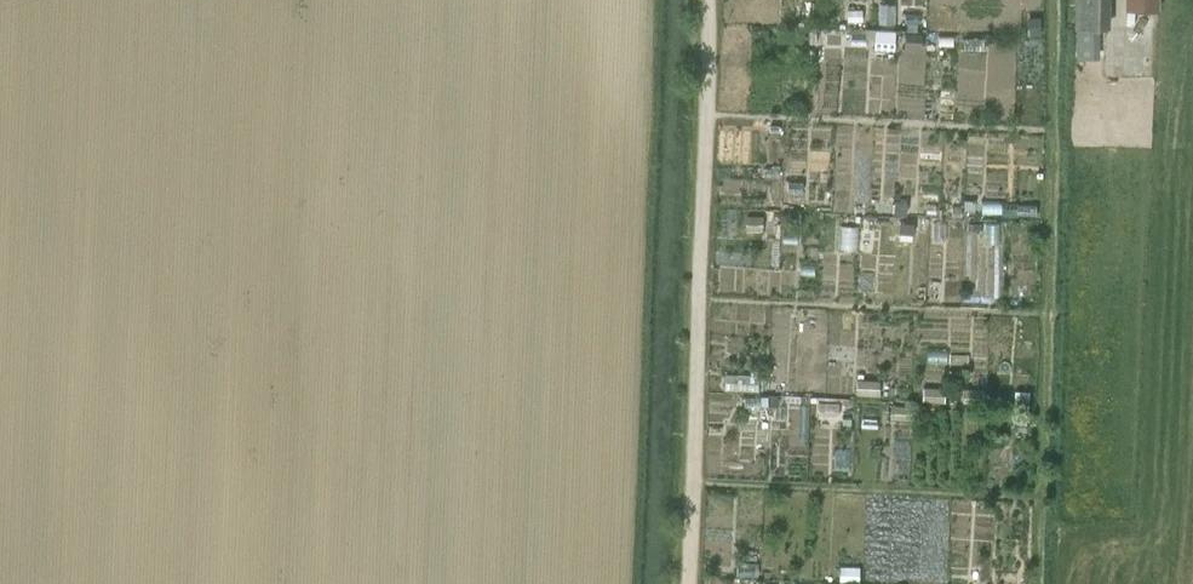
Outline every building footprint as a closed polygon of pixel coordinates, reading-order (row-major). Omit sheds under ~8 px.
[(1074,27),(1110,28),(1110,0),(1075,0),(1074,27)] [(1160,0),(1125,0),(1125,10),(1160,10),(1160,0)]
